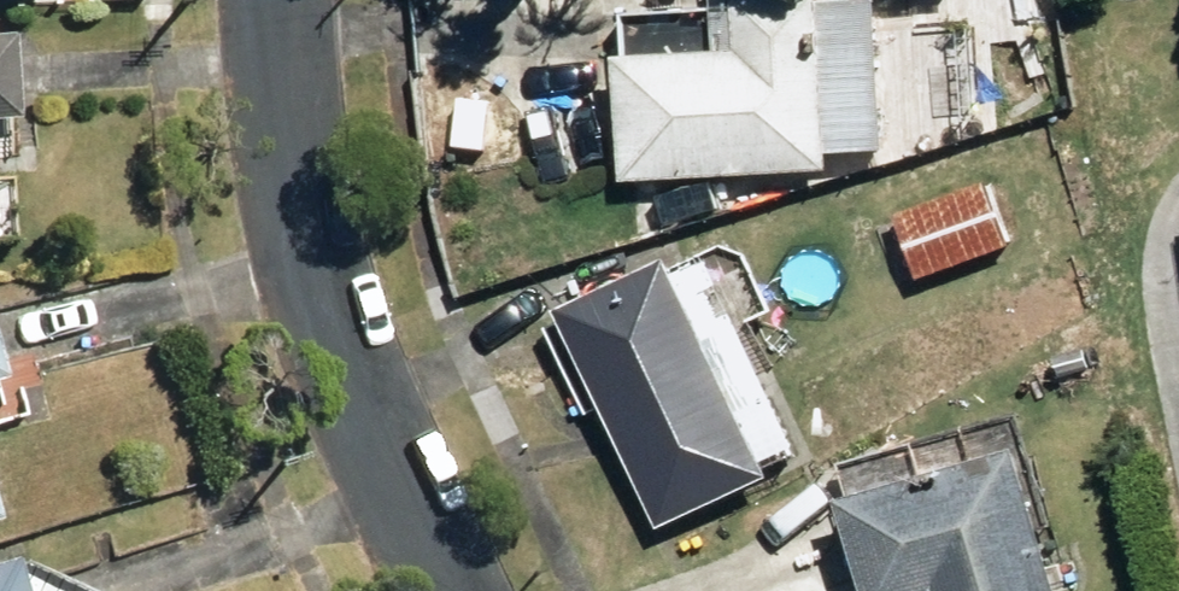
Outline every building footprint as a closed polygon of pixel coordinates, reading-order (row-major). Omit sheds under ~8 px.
[(735,48),(639,49),(640,166),(724,166),(845,165),(845,137),(897,137),(897,0),(735,0),(735,48)] [(541,9),(540,68),(617,69),(618,10),(541,9)] [(41,109),(37,21),(0,24),(0,112),(41,109)] [(901,207),(924,276),(1016,246),(993,177),(901,207)] [(829,448),(750,279),(779,265),(758,220),(550,317),(571,362),(600,424),(621,414),(672,522),(829,448)] [(0,289),(0,377),(30,369),(5,287),(0,289)] [(19,513),(0,443),(0,519),(19,513)] [(885,590),(1073,590),(1061,546),(1034,443),(858,488),(885,590)] [(37,548),(0,559),(0,590),(50,590),(37,548)]
